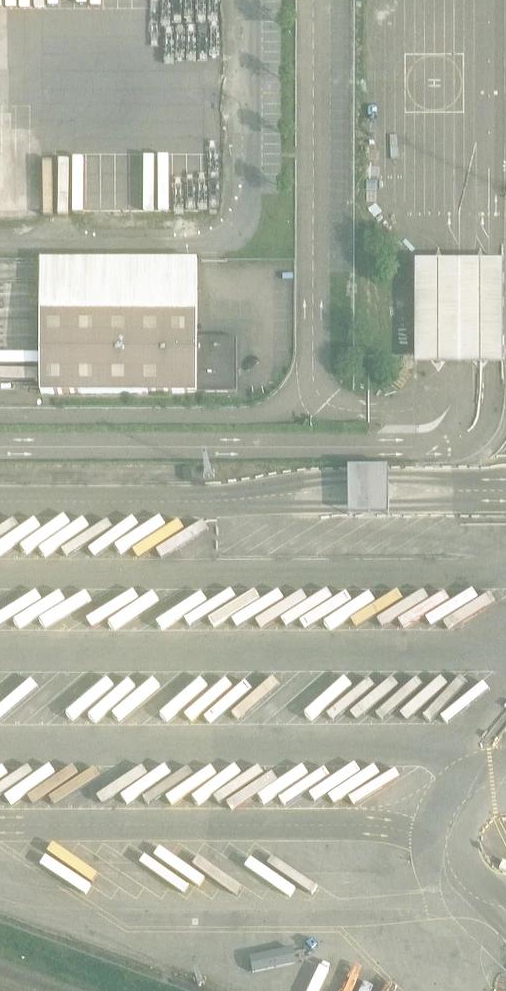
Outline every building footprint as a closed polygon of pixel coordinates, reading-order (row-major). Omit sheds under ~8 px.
[(131,176),(214,178),(215,137),(151,135),(150,154),(131,154),(131,176)] [(503,252),(414,252),(414,354),(503,354),(503,252)] [(237,393),(237,339),(197,339),(197,260),(41,261),(41,393),(80,393),(80,394),(81,394),(81,393),(154,393),(154,394),(154,393),(237,393)]
